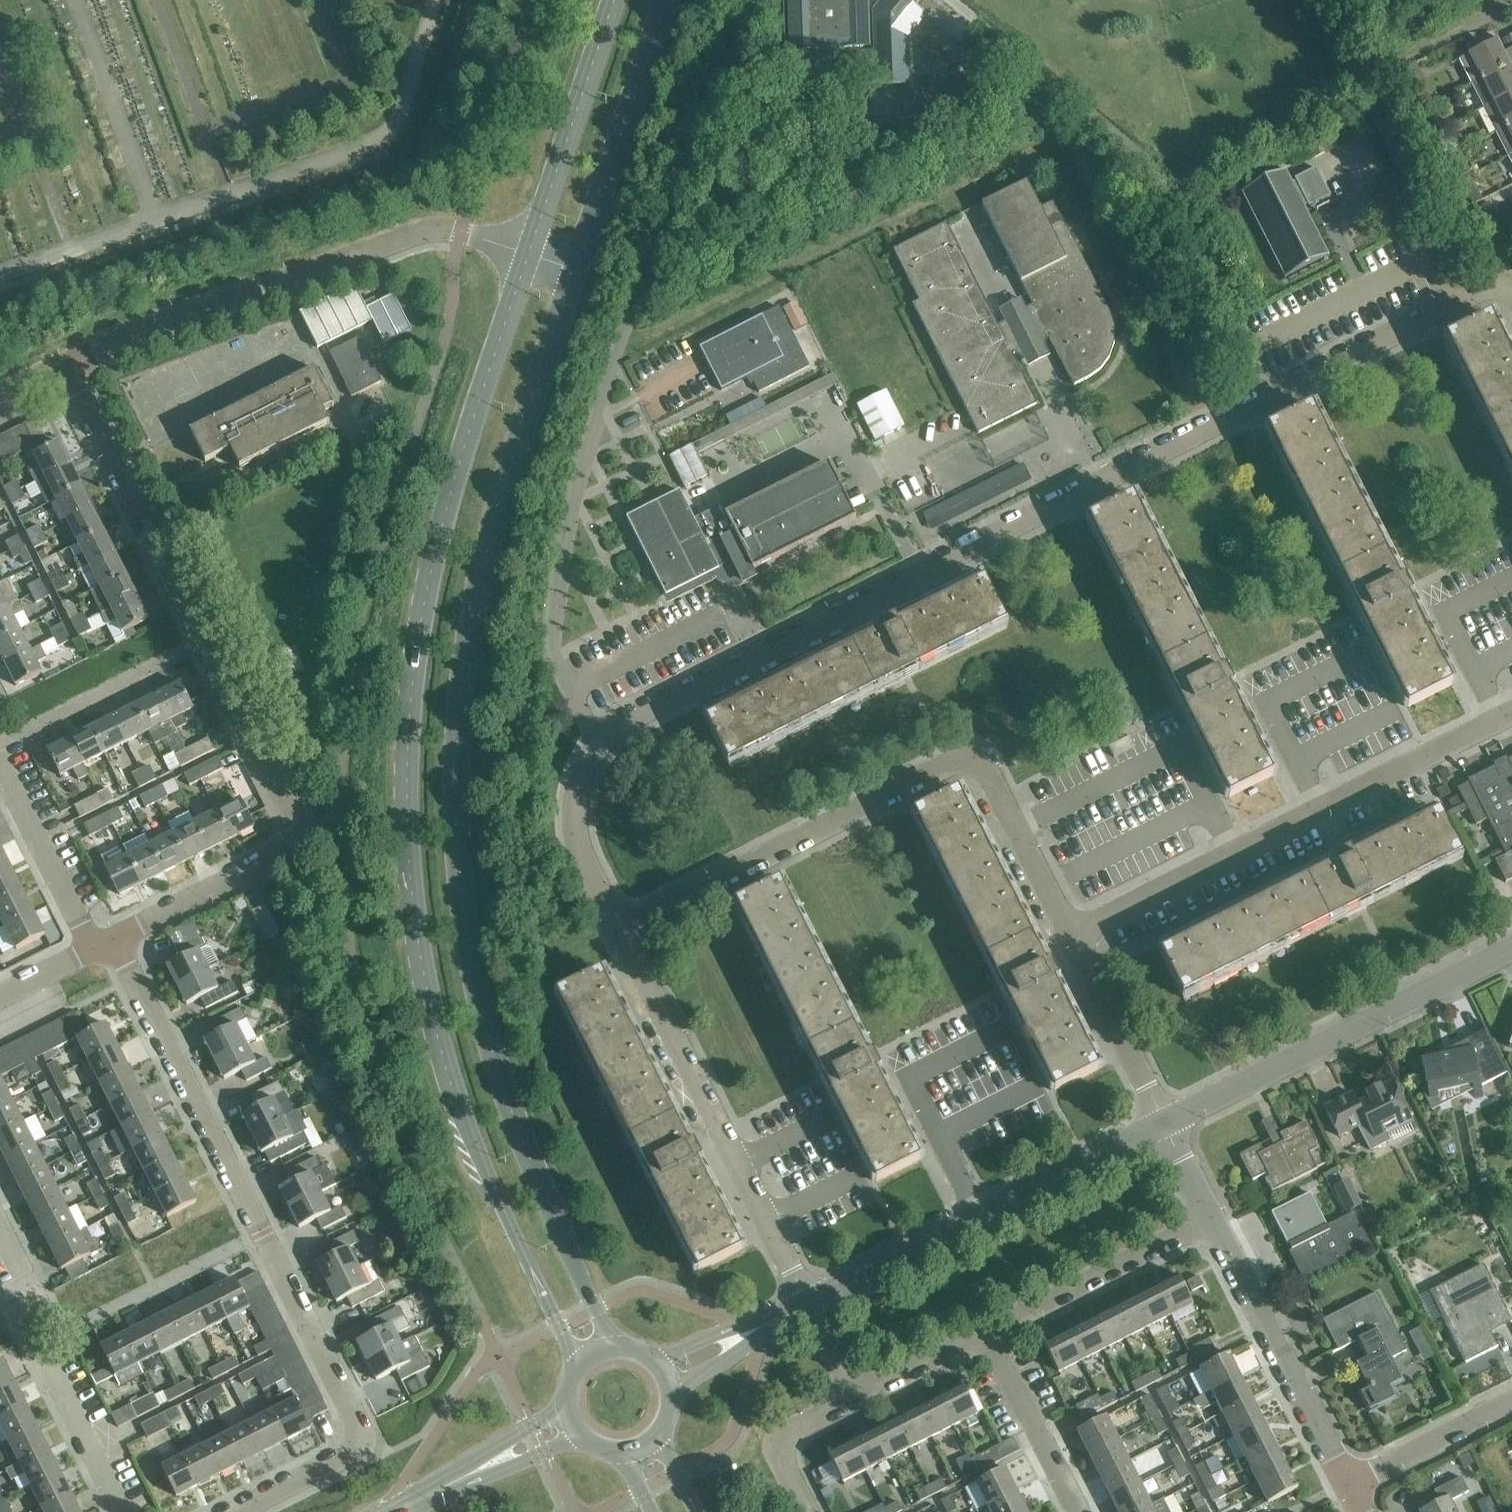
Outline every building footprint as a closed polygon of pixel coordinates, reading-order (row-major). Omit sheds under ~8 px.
[(867,0),(789,0),(790,17),(799,17),(799,24),(790,25),(791,49),(800,49),(860,47),(860,46),(869,46),(869,23),(874,23),(876,86),(909,85),(908,37),(925,16),(905,0),(882,0),(873,11),(873,13),(867,13),(867,0)] [(1472,83),(1511,63),(1511,49),(1502,54),(1491,34),(1468,46),(1471,53),(1459,59),(1472,83)] [(1484,108),(1511,94),(1511,63),(1472,83),(1484,108)] [(1417,76),(1412,66),(1402,71),(1407,82),(1417,76)] [(1497,132),(1511,124),(1511,94),(1484,108),(1497,132)] [(1441,128),(1434,116),(1427,119),(1434,132),(1441,128)] [(1509,156),(1511,154),(1511,124),(1497,132),(1509,156)] [(1442,144),(1449,157),(1462,151),(1455,137),(1442,144)] [(1242,193),(1285,278),(1328,256),(1303,208),(1308,205),(1309,207),(1330,197),(1315,168),(1294,179),(1295,181),(1291,183),(1285,171),(1242,193)] [(1383,202),(1402,194),(1396,178),(1377,186),(1383,202)] [(913,304),(978,434),(1038,404),(1013,355),(1015,354),(1018,356),(1020,357),(1025,359),(1030,358),(1032,358),(1040,354),(1042,352),(1044,349),(1046,345),(1046,341),(1047,340),(1073,386),(1087,381),(1101,369),(1110,357),(1114,343),(1114,328),(1110,313),(1054,202),(1041,208),(1027,182),(982,205),(1033,306),(1026,309),(1022,301),(1000,312),(1005,323),(998,326),(947,223),(893,250),(919,301),(913,304)] [(384,345),(411,331),(394,295),(366,309),(354,286),(300,313),(318,349),(372,321),(384,345)] [(699,348),(721,391),(750,376),(759,393),(809,368),(779,308),(699,348)] [(1445,339),(1511,474),(1511,362),(1489,316),(1445,339)] [(330,354),(352,399),(383,383),(361,338),(330,354)] [(324,412),(334,407),(315,368),(257,398),(255,392),(246,397),(248,402),(190,431),(205,462),(232,449),(241,467),(330,423),(324,412)] [(890,387),(860,402),(881,446),(911,432),(890,387)] [(724,416),(729,426),(765,408),(760,398),(724,416)] [(1450,685),(1311,407),(1266,429),(1355,605),(1407,707),(1450,685)] [(26,423),(37,445),(47,440),(36,418),(26,423)] [(25,451),(26,451),(37,445),(26,423),(14,429),(25,451)] [(15,457),(25,451),(14,429),(3,434),(15,457)] [(15,457),(3,434),(0,435),(0,454),(4,462),(15,457)] [(33,483),(36,482),(71,464),(60,441),(50,446),(47,440),(37,445),(26,451),(29,458),(34,456),(39,466),(28,472),(33,483)] [(687,486),(709,477),(696,444),(674,453),(687,486)] [(48,504),(56,500),(83,486),(71,464),(36,482),(48,504)] [(679,491),(626,518),(666,597),(714,572),(715,574),(716,575),(717,577),(718,578),(720,579),(721,580),(723,581),(725,582),(726,583),(728,583),(730,584),(732,584),(734,584),(742,580),(744,584),(746,583),(740,573),(751,568),(752,571),(856,519),(828,464),(728,514),(724,505),(694,520),(679,491)] [(924,507),(934,531),(1038,489),(1028,465),(924,507)] [(4,488),(8,496),(21,489),(17,482),(4,488)] [(56,500),(67,522),(94,508),(83,486),(56,500)] [(21,489),(8,496),(12,505),(25,498),(21,489)] [(1088,519),(1183,708),(1228,798),(1272,776),(1132,497),(1088,519)] [(67,522),(78,544),(105,530),(94,508),(67,522)] [(26,532),(30,540),(43,534),(39,526),(26,532)] [(79,571),(90,566),(116,552),(105,530),(78,544),(84,555),(74,561),(79,571)] [(43,534),(30,540),(34,549),(47,542),(43,534)] [(5,543),(10,550),(22,544),(17,536),(5,543)] [(22,544),(10,550),(14,559),(20,555),(26,565),(32,562),(22,544)] [(51,544),(42,553),(53,563),(62,555),(51,544)] [(90,566),(101,587),(127,574),(116,552),(90,566)] [(48,576),(52,584),(65,578),(61,570),(48,576)] [(90,593),(101,614),(138,595),(127,574),(101,587),(90,593)] [(65,578),(52,584),(57,593),(70,586),(65,578)] [(18,601),(7,579),(0,583),(0,610),(18,601)] [(28,587),(32,594),(44,588),(41,580),(28,587)] [(984,581),(732,708),(706,721),(728,765),(1006,625),(984,581)] [(44,588),(32,594),(36,603),(49,596),(44,588)] [(87,621),(74,628),(78,637),(87,633),(88,635),(107,625),(117,620),(127,639),(137,633),(133,625),(150,617),(138,595),(101,614),(87,621)] [(19,628),(14,617),(24,613),(18,601),(0,610),(0,638),(19,628)] [(63,607),(74,628),(87,621),(84,614),(79,616),(72,602),(63,607)] [(50,630),(54,638),(66,632),(63,624),(50,630)] [(5,663),(31,650),(19,628),(0,638),(0,653),(5,663)] [(31,650),(5,663),(16,685),(42,673),(37,663),(46,659),(45,656),(59,649),(58,647),(71,641),(66,632),(54,638),(54,639),(31,650)] [(180,682),(158,694),(176,730),(187,724),(182,714),(194,708),(180,682)] [(158,694),(136,705),(149,731),(155,742),(177,731),(176,730),(158,694)] [(136,705),(114,716),(127,742),(149,731),(136,705)] [(114,716),(92,727),(105,753),(127,742),(114,716)] [(92,727),(70,739),(83,764),(105,753),(92,727)] [(83,764),(70,739),(48,750),(61,776),(73,769),(79,781),(89,776),(83,764)] [(208,739),(186,750),(192,761),(214,750),(208,739)] [(192,761),(186,750),(176,755),(174,752),(163,758),(170,773),(192,761)] [(219,758),(196,769),(202,780),(224,769),(219,758)] [(1465,782),(1466,785),(1454,791),(1467,814),(1478,808),(1492,833),(1507,825),(1511,834),(1511,758),(1465,782)] [(149,766),(142,770),(149,783),(156,779),(149,766)] [(202,780),(196,769),(184,775),(190,786),(202,780)] [(149,783),(142,770),(132,775),(139,789),(149,783)] [(174,780),(152,791),(158,802),(180,791),(174,780)] [(108,789),(98,794),(104,806),(114,801),(108,789)] [(158,802),(152,791),(140,797),(146,808),(158,802)] [(913,814),(1007,999),(1054,1092),(1098,1070),(957,791),(913,814)] [(104,806),(98,794),(75,805),(80,817),(104,806)] [(241,800),(218,811),(232,838),(254,827),(241,800)] [(118,808),(108,813),(113,824),(123,819),(118,808)] [(218,811),(195,822),(209,849),(232,838),(218,811)] [(113,824),(108,813),(85,824),(90,835),(113,824)] [(1160,954),(1183,998),(1461,857),(1438,813),(1160,954)] [(195,822),(174,833),(188,860),(209,849),(195,822)] [(174,833),(152,844),(165,871),(188,860),(174,833)] [(152,844),(129,855),(143,882),(165,871),(152,844)] [(143,882),(129,855),(123,845),(102,856),(120,893),(143,882)] [(10,868),(0,848),(0,873),(10,868)] [(1493,863),(1505,885),(1511,882),(1511,854),(1493,863)] [(22,890),(10,868),(0,873),(0,901),(22,890)] [(735,904),(875,1182),(920,1160),(779,882),(735,904)] [(4,927),(33,912),(22,890),(0,901),(0,919),(4,927)] [(280,934),(266,905),(251,912),(265,941),(280,934)] [(33,912),(4,927),(16,950),(44,935),(33,912)] [(211,950),(206,948),(200,936),(175,949),(180,959),(167,966),(176,986),(208,970),(219,965),(211,950)] [(208,970),(176,986),(186,1005),(200,999),(205,1009),(237,993),(232,982),(218,989),(208,970)] [(556,994),(697,1272),(741,1250),(600,972),(556,994)] [(221,1032),(204,1041),(214,1060),(245,1044),(236,1025),(246,1020),(241,1009),(216,1021),(221,1032)] [(74,1040),(85,1034),(74,1013),(63,1018),(74,1040)] [(52,1024),(63,1045),(74,1040),(63,1018),(52,1024)] [(52,1024),(41,1029),(52,1051),(63,1045),(52,1024)] [(76,1039),(88,1062),(117,1047),(105,1024),(76,1039)] [(41,1029),(36,1032),(31,1035),(41,1056),(52,1051),(41,1029)] [(1422,1061),(1429,1095),(1478,1084),(1479,1088),(1508,1073),(1487,1031),(1432,1058),(1432,1059),(1422,1061)] [(23,1065),(25,1064),(34,1060),(23,1038),(12,1044),(23,1065)] [(13,1071),(23,1065),(12,1044),(2,1049),(13,1071)] [(245,1044),(214,1060),(224,1080),(241,1071),(246,1082),(271,1069),(266,1058),(255,1064),(245,1044)] [(88,1062),(99,1084),(128,1069),(117,1047),(88,1062)] [(13,1071),(2,1049),(0,1050),(0,1072),(2,1076),(13,1071)] [(41,1073),(34,1060),(25,1064),(32,1077),(41,1073)] [(46,1066),(53,1079),(62,1075),(56,1061),(46,1066)] [(341,1064),(324,1072),(334,1090),(351,1081),(341,1064)] [(99,1084),(110,1106),(139,1091),(128,1069),(99,1084)] [(62,1075),(53,1079),(60,1092),(69,1088),(62,1075)] [(11,1100),(0,1078),(0,1106),(11,1100)] [(242,1115),(252,1135),(294,1113),(278,1082),(250,1097),(255,1108),(242,1115)] [(1324,1108),(1339,1137),(1366,1123),(1376,1142),(1388,1136),(1386,1132),(1411,1120),(1414,1127),(1415,1127),(1392,1082),(1381,1088),(1379,1085),(1365,1092),(1369,1099),(1358,1104),(1353,1094),(1324,1108)] [(110,1106),(121,1128),(150,1113),(139,1091),(110,1106)] [(41,1096),(48,1109),(57,1105),(50,1092),(41,1096)] [(22,1123),(11,1100),(0,1106),(0,1134),(22,1123)] [(57,1105),(48,1109),(55,1123),(64,1118),(57,1105)] [(69,1110),(75,1123),(85,1119),(78,1106),(69,1110)] [(294,1113),(252,1135),(261,1154),(275,1147),(280,1158),(309,1144),(303,1133),(306,1132),(297,1112),(294,1113)] [(121,1128),(133,1150),(162,1135),(150,1113),(121,1128)] [(85,1119),(75,1123),(82,1136),(91,1132),(85,1119)] [(1317,1168),(1325,1164),(1320,1152),(1318,1153),(1316,1150),(1319,1148),(1306,1122),(1279,1135),(1283,1142),(1263,1152),(1260,1145),(1239,1155),(1253,1181),(1266,1175),(1267,1178),(1265,1179),(1272,1192),(1317,1170),(1317,1168)] [(5,1159),(34,1145),(22,1123),(0,1134),(0,1150),(5,1159)] [(133,1150),(144,1172),(173,1158),(162,1135),(133,1150)] [(64,1141),(70,1154),(79,1149),(73,1136),(64,1141)] [(5,1159),(16,1181),(45,1167),(34,1145),(5,1159)] [(79,1149),(70,1154),(77,1167),(86,1162),(79,1149)] [(91,1154),(98,1168),(107,1163),(100,1150),(91,1154)] [(289,1184),(279,1189),(289,1209),(321,1193),(335,1186),(325,1166),(322,1168),(316,1157),(284,1174),(289,1184)] [(144,1172),(155,1194),(184,1180),(173,1158),(144,1172)] [(107,1163),(98,1168),(105,1181),(114,1176),(107,1163)] [(16,1181),(27,1203),(56,1189),(45,1167),(16,1181)] [(1333,1187),(1349,1218),(1364,1210),(1348,1179),(1333,1187)] [(86,1185),(93,1198),(102,1193),(95,1180),(86,1185)] [(184,1180),(155,1194),(167,1217),(196,1203),(184,1180)] [(27,1203),(38,1225),(67,1211),(56,1189),(27,1203)] [(102,1193),(93,1198),(99,1211),(109,1206),(102,1193)] [(321,1193),(289,1209),(299,1229),(316,1220),(322,1231),(347,1218),(341,1207),(330,1212),(321,1193)] [(114,1199),(120,1212),(129,1207),(123,1194),(114,1199)] [(1310,1194),(1271,1213),(1288,1246),(1289,1245),(1291,1251),(1289,1252),(1291,1256),(1295,1257),(1293,1261),(1298,1263),(1296,1267),(1301,1268),(1299,1273),(1301,1276),(1308,1273),(1310,1278),(1357,1255),(1371,1247),(1355,1215),(1349,1218),(1328,1228),(1327,1226),(1310,1194)] [(129,1207),(120,1212),(127,1225),(136,1220),(129,1207)] [(38,1225),(49,1248),(78,1233),(67,1211),(38,1225)] [(124,1238),(118,1224),(109,1229),(115,1242),(124,1238)] [(78,1233),(49,1248),(61,1271),(65,1269),(82,1260),(102,1250),(96,1240),(92,1242),(85,1229),(78,1233)] [(317,1264),(327,1283),(358,1267),(348,1248),(359,1243),(354,1232),(329,1244),(334,1255),(317,1264)] [(82,1260),(65,1269),(71,1281),(89,1273),(82,1260)] [(358,1267),(327,1283),(336,1303),(347,1298),(352,1309),(384,1292),(369,1262),(358,1267)] [(1429,1292),(1465,1363),(1498,1347),(1491,1333),(1511,1323),(1483,1265),(1429,1292)] [(258,1272),(236,1283),(243,1297),(265,1286),(258,1272)] [(1176,1277),(1155,1288),(1170,1317),(1193,1305),(1178,1275),(1176,1276),(1176,1277)] [(1187,1282),(1192,1292),(1203,1286),(1198,1277),(1187,1282)] [(249,1308),(249,1307),(243,1297),(236,1283),(234,1279),(211,1291),(226,1320),(234,1335),(245,1329),(237,1314),(249,1308)] [(270,1297),(265,1286),(243,1297),(249,1307),(270,1297)] [(1155,1288),(1133,1299),(1148,1328),(1170,1317),(1155,1288)] [(211,1291),(189,1302),(204,1331),(226,1320),(211,1291)] [(1408,1352),(1386,1308),(1378,1293),(1324,1321),(1340,1351),(1360,1341),(1370,1358),(1357,1365),(1370,1390),(1362,1394),(1371,1412),(1396,1399),(1391,1388),(1403,1382),(1391,1360),(1408,1352)] [(249,1307),(249,1308),(254,1318),(276,1308),(270,1297),(249,1307)] [(1133,1299),(1111,1310),(1125,1339),(1148,1328),(1133,1299)] [(189,1302),(167,1313),(182,1342),(204,1331),(189,1302)] [(356,1343),(366,1362),(400,1344),(396,1335),(410,1328),(399,1307),(371,1322),(376,1333),(356,1343)] [(276,1308),(254,1318),(260,1329),(281,1318),(276,1308)] [(1111,1310),(1089,1321),(1103,1350),(1125,1339),(1111,1310)] [(167,1313),(145,1325),(160,1354),(182,1342),(167,1313)] [(286,1329),(281,1318),(260,1329),(265,1340),(286,1329)] [(1089,1321),(1067,1332),(1081,1361),(1103,1350),(1089,1321)] [(145,1325),(123,1336),(138,1365),(160,1354),(145,1325)] [(1419,1326),(1409,1331),(1416,1346),(1427,1341),(1419,1326)] [(265,1340),(266,1341),(271,1350),(292,1340),(286,1329),(265,1340)] [(1081,1361),(1067,1332),(1045,1343),(1043,1343),(1058,1373),(1081,1361)] [(110,1367),(91,1376),(96,1386),(115,1376),(120,1387),(143,1375),(138,1365),(123,1336),(100,1347),(110,1367)] [(400,1344),(366,1362),(376,1381),(396,1371),(401,1382),(430,1367),(414,1337),(400,1344)] [(1216,1352),(1209,1339),(1187,1350),(1189,1354),(1193,1363),(1216,1352)] [(266,1341),(253,1348),(258,1357),(271,1350),(266,1341)] [(301,1358),(296,1347),(274,1358),(279,1367),(280,1369),(301,1358)] [(1180,1370),(1193,1363),(1189,1354),(1176,1361),(1180,1370)] [(1199,1369),(1211,1392),(1240,1378),(1229,1356),(1230,1356),(1229,1354),(1199,1369)] [(234,1357),(221,1364),(225,1373),(238,1367),(234,1357)] [(256,1378),(279,1367),(274,1358),(251,1369),(256,1378)] [(301,1358),(280,1369),(285,1379),(306,1368),(301,1358)] [(14,1383),(3,1360),(0,1361),(0,1390),(14,1383)] [(225,1373),(221,1364),(208,1371),(212,1380),(225,1373)] [(290,1390),(312,1379),(306,1368),(285,1379),(290,1390)] [(243,1385),(256,1378),(251,1369),(238,1376),(243,1385)] [(1157,1370),(1145,1376),(1149,1386),(1162,1379),(1157,1370)] [(1149,1386),(1145,1376),(1131,1383),(1136,1392),(1149,1386)] [(407,1384),(413,1394),(427,1386),(422,1377),(407,1384)] [(1217,1403),(1222,1414),(1251,1400),(1240,1378),(1211,1392),(1193,1401),(1197,1406),(1203,1408),(1208,1407),(1217,1403)] [(296,1401),(317,1390),(312,1379),(290,1390),(295,1400),(296,1401)] [(190,1380),(176,1387),(181,1396),(194,1389),(190,1380)] [(25,1405),(14,1383),(0,1390),(0,1418),(25,1405)] [(220,1385),(207,1392),(211,1401),(225,1394),(220,1385)] [(961,1386),(939,1397),(954,1426),(965,1420),(969,1427),(978,1422),(975,1415),(977,1414),(962,1385),(960,1385),(961,1386)] [(181,1396),(176,1387),(163,1393),(168,1402),(181,1396)] [(1156,1391),(1163,1405),(1172,1400),(1165,1387),(1156,1391)] [(317,1390),(296,1401),(301,1411),(323,1400),(317,1390)] [(211,1401),(207,1392),(194,1398),(198,1407),(211,1401)] [(1113,1393),(1101,1399),(1105,1408),(1117,1402),(1113,1393)] [(153,1394),(130,1405),(112,1415),(118,1428),(137,1418),(159,1407),(153,1394)] [(1105,1408),(1101,1399),(1100,1399),(1098,1395),(1075,1406),(1082,1419),(1105,1408)] [(1140,1399),(1152,1422),(1161,1418),(1149,1395),(1140,1399)] [(939,1397),(917,1408),(932,1437),(954,1426),(939,1397)] [(295,1400),(272,1412),(287,1441),(310,1429),(306,1421),(328,1410),(323,1400),(301,1411),(296,1401),(295,1400)] [(1227,1424),(1234,1437),(1263,1422),(1251,1400),(1222,1414),(1213,1419),(1217,1429),(1227,1424)] [(8,1442),(37,1427),(25,1405),(0,1418),(0,1427),(8,1442)] [(176,1408),(163,1414),(167,1423),(180,1417),(176,1408)] [(917,1408),(895,1419),(910,1448),(932,1437),(917,1408)] [(272,1412),(250,1423),(265,1452),(287,1441),(272,1412)] [(167,1423),(163,1414),(140,1425),(147,1438),(169,1427),(167,1423)] [(1077,1431),(1089,1454),(1118,1439),(1106,1416),(1077,1431)] [(1161,1418),(1152,1422),(1158,1435),(1167,1431),(1161,1418)] [(1172,1423),(1179,1436),(1188,1432),(1182,1418),(1172,1423)] [(895,1419),(873,1431),(888,1460),(910,1448),(895,1419)] [(1234,1437),(1245,1459),(1274,1444),(1263,1422),(1234,1437)] [(250,1423),(228,1434),(243,1463),(265,1452),(250,1423)] [(8,1442),(19,1464),(48,1449),(37,1427),(8,1442)] [(873,1431),(851,1442),(865,1471),(888,1460),(873,1431)] [(1188,1432),(1179,1436),(1186,1449),(1195,1445),(1188,1432)] [(228,1434),(206,1445),(221,1474),(243,1463),(228,1434)] [(1089,1454),(1100,1476),(1129,1462),(1118,1439),(1089,1454)] [(865,1471),(851,1442),(829,1453),(829,1452),(827,1453),(842,1483),(865,1471)] [(1250,1469),(1256,1481),(1285,1466),(1274,1444),(1245,1459),(1235,1463),(1241,1474),(1250,1469)] [(206,1445),(184,1456),(198,1485),(221,1474),(206,1445)] [(971,1459),(973,1463),(978,1472),(1000,1461),(993,1448),(971,1459)] [(19,1464),(5,1471),(10,1482),(24,1475),(30,1486),(59,1472),(48,1449),(19,1464)] [(1167,1453),(1174,1466),(1183,1462),(1176,1449),(1167,1453)] [(198,1485),(184,1456),(161,1468),(175,1497),(198,1485)] [(1100,1476),(1111,1498),(1140,1484),(1129,1462),(1100,1476)] [(1183,1462),(1174,1466),(1181,1480),(1190,1475),(1183,1462)] [(978,1472),(973,1463),(960,1470),(965,1479),(978,1472)] [(1195,1467),(1201,1480),(1211,1476),(1204,1463),(1195,1467)] [(1285,1466),(1256,1481),(1268,1504),(1297,1489),(1297,1487),(1296,1487),(1285,1466)] [(975,1483),(987,1506),(1016,1491),(1004,1468),(975,1483)] [(30,1486),(41,1508),(70,1494),(59,1472),(30,1486)] [(1221,1487),(1217,1489),(1211,1476),(1201,1480),(1213,1503),(1225,1496),(1221,1487)] [(1468,1493),(1461,1478),(1434,1492),(1441,1506),(1428,1511),(1455,1511),(1450,1502),(1468,1493)] [(942,1479),(929,1486),(933,1495),(946,1488),(942,1479)] [(1118,1511),(1139,1511),(1151,1506),(1140,1484),(1111,1498),(1118,1511)] [(933,1495),(929,1486),(916,1492),(920,1502),(933,1495)] [(990,1511),(1027,1511),(1016,1491),(987,1506),(990,1511)] [(1190,1498),(1196,1511),(1206,1506),(1199,1493),(1190,1498)] [(43,1511),(79,1511),(70,1494),(41,1508),(43,1511)] [(947,1511),(952,1511),(957,1510),(950,1496),(941,1501),(947,1511)] [(0,1501),(0,1511),(11,1511),(4,1499),(0,1501)] [(1139,1511),(1170,1511),(1163,1500),(1151,1506),(1139,1511)] [(885,1508),(886,1511),(900,1511),(902,1511),(897,1502),(885,1508)]
